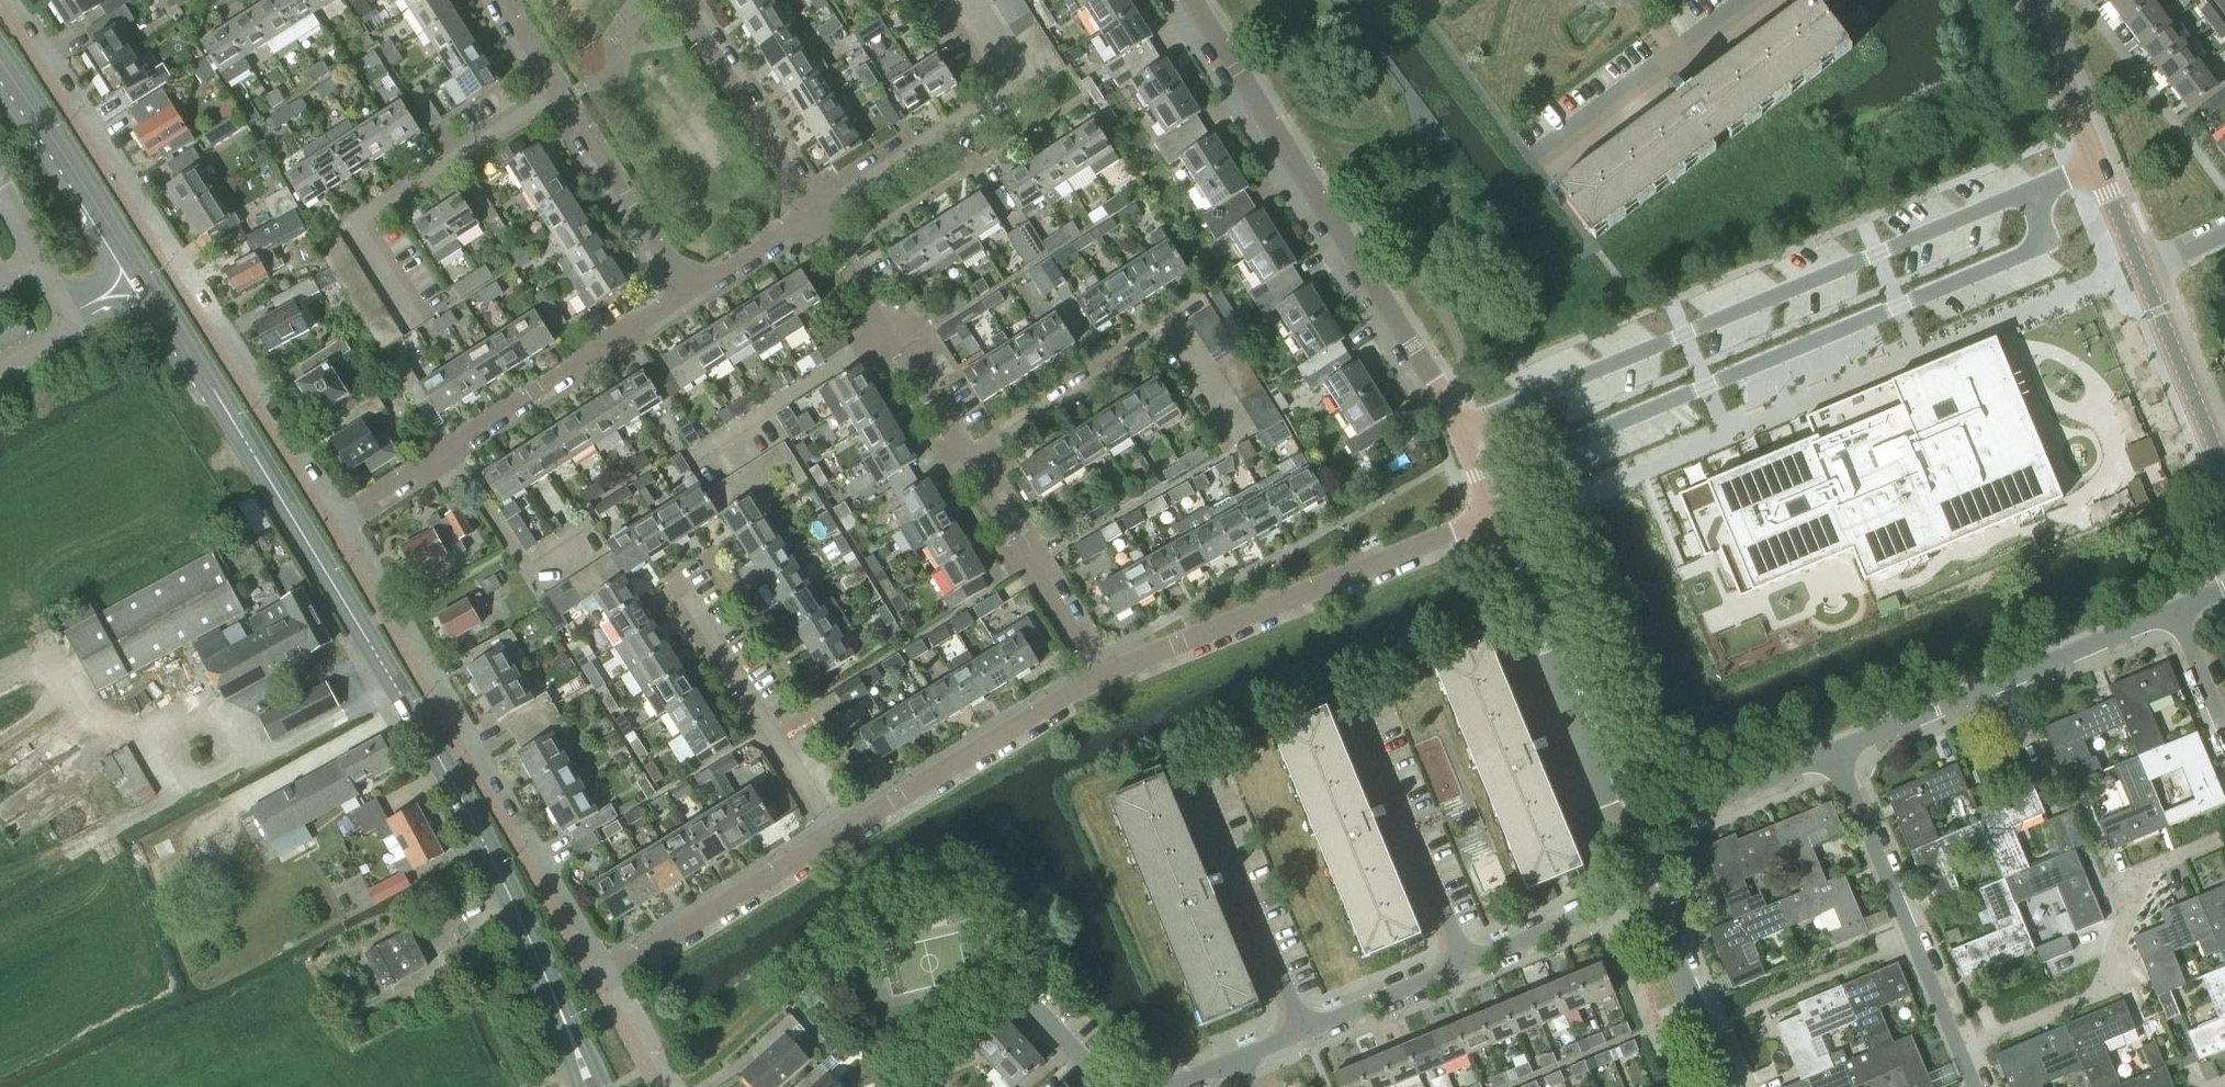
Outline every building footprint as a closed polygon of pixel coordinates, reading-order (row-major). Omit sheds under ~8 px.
[(68,25),(100,5),(106,15),(124,4),(130,0),(52,0),(68,25)] [(273,0),(268,0),(247,13),(267,43),(274,54),(297,40),(273,0)] [(305,0),(273,0),(297,40),(321,25),(305,0)] [(321,25),(314,14),(335,0),(305,0),(321,25)] [(350,0),(356,9),(367,2),(366,0),(350,0)] [(455,11),(448,0),(421,0),(409,7),(424,30),(455,11)] [(745,24),(775,4),(773,0),(730,0),(745,24)] [(883,0),(880,0),(872,5),(879,15),(880,15),(888,9),(883,0)] [(1023,0),(999,0),(994,3),(1001,14),(1023,0)] [(1008,26),(1030,11),(1023,0),(1001,14),(1008,26)] [(1041,0),(1034,5),(1041,17),(1049,12),(1041,0)] [(1065,2),(1073,15),(1085,7),(1101,31),(1135,9),(1130,0),(1068,0),(1065,2)] [(1678,95),(1555,186),(1591,234),(1848,43),(1816,0),(1806,0),(1693,84),(1682,72),(1684,70),(1683,69),(1667,85),(1678,95)] [(2153,1),(2153,0),(2110,0),(2108,1),(2124,23),(2153,1)] [(2224,14),(2224,13),(2224,0),(2214,0),(2224,14)] [(2140,44),(2169,22),(2153,1),(2124,23),(2140,44)] [(361,18),(373,11),(367,2),(356,9),(361,18)] [(2208,3),(2199,10),(2210,24),(2219,18),(2208,3)] [(116,30),(134,19),(124,4),(106,15),(87,28),(97,43),(84,51),(100,75),(131,55),(116,30)] [(789,27),(775,4),(745,24),(759,46),(789,27)] [(1063,8),(1054,14),(1059,21),(1068,15),(1063,8)] [(1147,40),(1153,36),(1135,9),(1101,31),(1117,57),(1105,65),(1112,76),(1153,50),(1147,40)] [(424,30),(439,54),(470,35),(455,11),(424,30)] [(1030,11),(1008,26),(1015,37),(1037,22),(1030,11)] [(1049,28),(1056,23),(1049,12),(1041,17),(1049,28)] [(267,43),(247,13),(225,27),(251,69),(251,68),(244,58),(267,43)] [(880,15),(879,15),(870,21),(871,22),(853,33),(856,37),(861,45),(878,34),(877,33),(887,26),(880,15)] [(835,16),(816,29),(823,39),(842,26),(835,16)] [(2224,35),(2224,26),(2219,18),(2210,24),(2220,38),(2224,35)] [(1022,48),(1044,34),(1037,22),(1015,37),(1022,48)] [(2156,65),(2185,43),(2169,22),(2140,44),(2156,65)] [(201,42),(227,83),(251,69),(225,27),(201,42)] [(803,49),(789,27),(759,46),(773,69),(803,49)] [(374,43),(367,32),(358,37),(365,48),(374,43)] [(1029,58),(1051,44),(1044,34),(1022,48),(1029,58)] [(439,54),(453,76),(484,57),(470,35),(439,54)] [(391,39),(379,46),(385,55),(396,48),(391,39)] [(2171,86),(2200,64),(2185,43),(2156,65),(2171,86)] [(1036,70),(1059,56),(1051,44),(1029,58),(1036,70)] [(804,51),(803,49),(773,69),(788,92),(818,73),(819,73),(828,68),(814,45),(804,51)] [(391,64),(402,57),(396,48),(385,55),(391,64)] [(373,67),(382,61),(374,50),(365,56),(373,67)] [(1167,58),(1161,62),(1153,50),(1112,76),(1121,90),(1133,82),(1148,106),(1183,84),(1167,58)] [(957,84),(937,53),(914,68),(934,99),(957,84)] [(162,63),(144,75),(131,55),(100,75),(113,95),(124,88),(133,103),(171,78),(162,63)] [(1043,81),(1065,66),(1059,56),(1036,70),(1043,81)] [(469,100),(499,81),(484,57),(453,76),(469,100)] [(207,58),(193,67),(202,82),(216,73),(207,58)] [(910,114),(934,99),(914,68),(908,59),(884,74),(910,114)] [(330,71),(323,60),(314,65),(321,77),(330,71)] [(870,71),(865,63),(854,70),(860,79),(870,71)] [(2171,86),(2188,108),(2217,86),(2200,64),(2171,86)] [(304,71),(311,83),(321,77),(314,65),(304,71)] [(866,89),(877,82),(870,71),(860,79),(866,89)] [(833,96),(819,73),(818,73),(788,92),(802,116),(833,96)] [(340,87),(333,76),(324,82),(331,93),(340,87)] [(1089,76),(1081,80),(1088,91),(1096,86),(1089,76)] [(315,88),(322,99),(331,93),(324,82),(315,88)] [(1195,115),(1200,111),(1183,84),(1148,106),(1166,134),(1154,141),(1160,151),(1201,125),(1195,115)] [(420,85),(409,92),(415,100),(426,93),(420,85)] [(1096,103),(1103,98),(1096,86),(1088,91),(1096,103)] [(284,99),(277,88),(267,94),(274,106),(284,99)] [(2213,97),(2220,105),(2224,101),(2224,88),(2213,97)] [(161,90),(131,109),(140,124),(133,129),(150,154),(159,149),(164,157),(192,139),(170,105),(161,90)] [(430,125),(440,118),(441,118),(426,93),(415,100),(430,125)] [(259,100),(266,111),(274,106),(267,94),(259,100)] [(802,116),(817,139),(848,120),(833,96),(802,116)] [(875,103),(890,126),(901,120),(886,96),(875,103)] [(2200,107),(2206,115),(2220,105),(2213,97),(2200,107)] [(421,131),(402,100),(378,116),(397,146),(421,131)] [(251,101),(240,109),(249,123),(261,116),(260,115),(251,101)] [(295,116),(288,105),(278,111),(285,122),(295,116)] [(269,116),(276,127),(285,122),(278,111),(269,116)] [(354,130),(374,161),(397,146),(378,116),(356,130),(354,130)] [(325,134),(332,145),(331,145),(350,176),(374,161),(354,130),(356,130),(349,119),(325,134)] [(832,163),(863,144),(848,120),(817,139),(832,163)] [(1119,160),(1094,120),(1070,135),(1090,166),(1096,174),(1119,160)] [(1215,134),(1209,137),(1201,125),(1160,151),(1169,165),(1181,158),(1196,182),(1231,160),(1215,134)] [(324,135),(302,149),(308,160),(328,190),(350,176),(331,145),(324,135)] [(1070,135),(1047,150),(1073,190),(1096,176),(1095,174),(1090,166),(1070,135)] [(2224,158),(2224,137),(2215,144),(2224,158)] [(504,167),(508,165),(523,187),(554,167),(539,144),(528,150),(521,139),(497,155),(504,167)] [(256,147),(245,154),(250,163),(262,156),(256,147)] [(178,180),(169,186),(184,210),(213,192),(194,161),(200,158),(194,148),(168,163),(178,180)] [(1073,190),(1047,150),(1024,164),(1050,205),(1073,190)] [(286,174),(305,205),(328,190),(308,160),(286,174)] [(1243,190),(1248,187),(1231,160),(1196,182),(1213,208),(1202,216),(1209,227),(1249,201),(1243,190)] [(1044,196),(1049,205),(1050,205),(1024,164),(1000,180),(1023,214),(1030,210),(1028,206),(1044,196)] [(523,187),(537,210),(568,190),(554,167),(523,187)] [(477,183),(467,190),(482,213),(492,206),(477,183)] [(264,200),(274,218),(295,206),(285,188),(264,200)] [(582,212),(568,190),(537,210),(551,232),(582,212)] [(235,213),(228,217),(213,192),(184,210),(200,236),(210,230),(215,238),(239,223),(240,221),(235,213)] [(480,224),(461,193),(436,209),(456,240),(457,239),(480,224)] [(981,193),(957,208),(976,238),(977,238),(1000,223),(981,193)] [(1128,205),(1120,193),(1111,199),(1119,211),(1128,205)] [(1101,205),(1109,217),(1119,211),(1111,199),(1101,205)] [(1263,209),(1257,213),(1249,201),(1209,227),(1217,241),(1229,233),(1245,257),(1279,235),(1263,209)] [(1135,203),(1119,214),(1124,222),(1140,212),(1135,203)] [(496,236),(507,229),(492,206),(482,213),(496,236)] [(976,238),(957,208),(934,222),(953,253),(954,253),(958,259),(961,263),(984,249),(977,238),(976,238)] [(456,240),(436,209),(413,223),(433,254),(438,263),(462,248),(457,239),(456,240)] [(559,244),(566,256),(597,236),(582,212),(551,232),(552,233),(548,236),(555,247),(559,244)] [(1043,239),(1029,218),(1016,226),(1036,257),(1048,249),(1070,235),(1064,226),(1043,239)] [(1100,237),(1117,226),(1112,218),(1095,229),(1100,237)] [(279,240),(269,222),(271,220),(257,228),(257,229),(245,235),(255,253),(226,270),(231,278),(230,281),(233,287),(236,288),(238,292),(268,275),(267,274),(285,264),(282,259),(278,261),(270,245),(279,240)] [(1078,230),(1072,220),(1064,226),(1070,235),(1078,230)] [(934,222),(911,237),(931,268),(935,274),(958,259),(954,253),(953,253),(934,222)] [(1006,232),(1026,263),(1036,257),(1016,226),(1006,232)] [(1158,247),(1152,251),(1145,255),(1164,285),(1188,270),(1161,228),(1150,235),(1158,247)] [(1183,228),(1172,235),(1179,246),(1189,239),(1183,228)] [(1078,251),(1094,241),(1089,233),(1073,243),(1078,251)] [(348,247),(341,235),(318,250),(325,261),(348,247)] [(1291,266),(1296,262),(1279,235),(1245,257),(1261,284),(1250,292),(1256,302),(1297,276),(1291,266)] [(573,285),(581,279),(612,259),(597,236),(566,256),(567,256),(558,262),(573,285)] [(888,252),(907,283),(931,268),(911,237),(888,252)] [(1186,259),(1197,252),(1190,241),(1179,248),(1186,259)] [(519,242),(507,249),(512,257),(524,250),(519,242)] [(330,268),(332,272),(355,258),(348,247),(325,261),(330,268)] [(512,257),(519,267),(531,260),(524,250),(512,257)] [(1164,285),(1145,255),(1122,270),(1141,300),(1164,285)] [(1066,279),(1052,256),(1039,264),(1053,287),(1066,279)] [(355,258),(332,272),(338,281),(339,283),(362,269),(355,258)] [(573,285),(587,308),(627,283),(612,259),(581,279),(573,285)] [(1029,270),(1043,293),(1053,287),(1039,264),(1029,270)] [(493,276),(487,265),(476,272),(483,282),(493,276)] [(330,268),(314,277),(321,290),(338,281),(332,272),(330,268)] [(798,315),(821,300),(801,270),(778,285),(798,315)] [(1099,284),(1118,315),(1141,300),(1122,270),(1100,284),(1099,284)] [(453,286),(454,286),(460,296),(483,282),(476,272),(453,286)] [(1093,274),(1087,278),(1086,283),(1090,290),(1076,299),(1095,329),(1118,315),(1099,284),(1100,284),(1093,274)] [(1265,316),(1277,308),(1292,332),(1327,310),(1311,285),(1305,288),(1297,276),(1256,302),(1265,316)] [(304,310),(299,301),(321,290),(314,277),(272,299),(278,311),(255,324),(269,350),(309,329),(300,312),(304,310)] [(973,284),(980,295),(989,289),(982,278),(973,284)] [(503,292),(496,281),(486,287),(493,298),(503,292)] [(775,330),(798,315),(778,285),(755,299),(775,330)] [(486,287),(478,293),(485,304),(493,298),(486,287)] [(546,291),(536,298),(541,305),(551,298),(546,291)] [(988,309),(1004,299),(998,291),(982,301),(988,309)] [(966,303),(959,292),(950,298),(957,309),(966,303)] [(555,329),(565,322),(566,322),(551,298),(541,305),(555,329)] [(927,313),(934,324),(957,309),(950,298),(927,313)] [(755,299),(733,314),(752,344),(759,354),(781,341),(774,330),(775,330),(755,299)] [(1227,304),(1218,309),(1226,322),(1234,316),(1227,304)] [(975,305),(959,315),(965,324),(981,313),(975,305)] [(1211,306),(1189,320),(1196,332),(1219,318),(1211,306)] [(457,320),(449,307),(439,314),(447,326),(457,320)] [(555,341),(536,310),(511,326),(530,357),(555,341)] [(1339,341),(1344,338),(1327,310),(1292,332),(1309,360),(1297,367),(1305,378),(1346,352),(1339,341)] [(1075,342),(1056,313),(1031,328),(1050,358),(1075,342)] [(431,319),(438,331),(447,326),(439,314),(431,319)] [(733,314),(709,329),(729,359),(752,344),(733,314)] [(936,330),(943,342),(966,326),(965,324),(959,315),(936,330)] [(1203,343),(1225,329),(1219,318),(1196,332),(1203,343)] [(362,319),(351,324),(354,331),(365,325),(362,319)] [(506,372),(530,357),(511,326),(487,342),(506,372)] [(1008,343),(1027,373),(1050,358),(1031,328),(1009,342),(1008,343)] [(706,374),(729,359),(709,329),(686,343),(706,374)] [(1210,355),(1233,341),(1225,329),(1203,343),(1210,355)] [(987,357),(982,351),(1005,387),(1027,373),(1008,343),(1009,342),(1002,331),(990,339),(997,350),(987,357)] [(826,359),(849,344),(842,333),(819,348),(826,359)] [(296,383),(317,416),(338,403),(345,415),(362,404),(354,392),(350,395),(330,364),(351,350),(343,337),(305,361),(312,372),(296,383)] [(1746,465),(1678,494),(1683,506),(1694,531),(1704,556),(1705,556),(1712,553),(1720,550),(1737,589),(1740,597),(1852,550),(1855,556),(1864,580),(1865,580),(1866,580),(1874,576),(1926,554),(2014,518),(2048,504),(2062,498),(2062,497),(2061,497),(2021,400),(2008,369),(2008,368),(2002,353),(1999,347),(1995,338),(1965,350),(1950,356),(1938,361),(1882,385),(1806,416),(1807,420),(1814,437),(1798,444),(1763,458),(1754,462),(1746,465)] [(1218,366),(1240,352),(1233,341),(1210,355),(1218,366)] [(484,386),(506,372),(487,342),(465,355),(484,386)] [(662,377),(673,395),(683,389),(706,374),(686,343),(663,358),(671,371),(662,377)] [(819,348),(809,354),(816,365),(826,359),(819,348)] [(963,372),(982,402),(1005,387),(982,351),(959,366),(963,372)] [(1225,377),(1247,363),(1240,352),(1218,366),(1225,377)] [(1359,360),(1353,364),(1346,352),(1305,378),(1313,391),(1325,383),(1340,408),(1375,386),(1359,360)] [(461,401),(484,386),(465,355),(441,370),(461,401)] [(430,400),(439,414),(461,401),(441,370),(419,384),(402,357),(391,363),(419,407),(430,400)] [(1232,388),(1254,374),(1247,363),(1225,377),(1232,388)] [(860,365),(818,390),(832,414),(874,389),(860,365)] [(773,377),(780,388),(794,379),(787,368),(773,377)] [(644,370),(621,385),(640,415),(663,400),(664,401),(673,395),(662,377),(652,383),(644,370)] [(1239,399),(1261,385),(1254,374),(1232,388),(1239,399)] [(773,377),(763,384),(770,395),(780,388),(773,377)] [(1177,407),(1158,377),(1135,392),(1154,422),(1177,407)] [(1274,382),(1266,387),(1274,398),(1281,393),(1274,382)] [(617,430),(640,415),(621,385),(597,400),(617,430)] [(1246,411),(1268,397),(1261,385),(1239,399),(1246,411)] [(1375,386),(1340,408),(1357,435),(1345,442),(1353,455),(1358,452),(1361,452),(1373,444),(1374,441),(1394,429),(1387,417),(1392,413),(1375,386)] [(839,425),(850,418),(857,429),(888,411),(874,389),(832,414),(839,425)] [(734,418),(757,403),(750,392),(727,407),(734,418)] [(1154,422),(1135,392),(1112,407),(1131,437),(1154,422)] [(1281,410),(1289,406),(1281,393),(1274,398),(1281,410)] [(362,404),(345,415),(342,417),(349,429),(332,440),(351,469),(365,460),(372,471),(398,454),(386,435),(376,442),(363,422),(386,408),(377,394),(362,404)] [(1252,421),(1274,407),(1268,397),(1246,411),(1252,421)] [(597,400),(575,414),(594,444),(617,430),(597,400)] [(727,407),(717,413),(724,424),(734,418),(727,407)] [(1131,437),(1112,407),(1089,422),(1108,452),(1131,437)] [(1259,432),(1282,419),(1274,407),(1252,421),(1259,432)] [(804,431),(790,408),(776,416),(791,439),(804,431)] [(680,409),(669,416),(690,446),(700,439),(680,409)] [(902,435),(888,411),(857,429),(872,453),(902,435)] [(571,459),(594,444),(575,414),(551,429),(571,459)] [(1414,417),(1405,422),(1410,430),(1418,426),(1414,417)] [(1272,446),(1292,435),(1283,420),(1264,431),(1272,446)] [(1108,452),(1089,422),(1066,436),(1085,466),(1108,452)] [(548,474),(571,459),(551,429),(529,443),(548,474)] [(872,453),(862,459),(876,484),(887,478),(892,487),(914,474),(908,465),(917,459),(902,435),(872,453)] [(1085,466),(1066,436),(1043,451),(1062,481),(1085,466)] [(1236,446),(1234,447),(1237,453),(1242,461),(1255,454),(1247,440),(1236,446)] [(805,462),(813,457),(803,441),(795,446),(805,462)] [(798,464),(784,442),(773,449),(787,471),(789,469),(798,464)] [(525,489),(548,474),(529,443),(505,459),(525,489)] [(1178,458),(1180,461),(1184,469),(1208,456),(1201,444),(1178,458)] [(775,478),(787,471),(773,449),(762,456),(775,478)] [(1030,502),(1062,481),(1043,451),(1020,466),(1026,477),(1017,483),(1030,502)] [(651,464),(644,452),(635,458),(642,469),(651,464)] [(680,452),(671,458),(682,474),(690,469),(680,452)] [(1282,474),(1280,471),(1279,471),(1301,510),(1326,496),(1301,452),(1290,459),(1295,467),(1282,474)] [(764,485),(775,478),(762,456),(750,463),(764,485)] [(1231,457),(1214,466),(1220,477),(1233,469),(1231,457)] [(635,458),(626,463),(633,475),(642,469),(635,458)] [(518,513),(521,511),(512,497),(525,489),(505,459),(482,473),(499,499),(495,502),(526,550),(537,543),(518,513)] [(1162,472),(1167,479),(1184,469),(1180,461),(1162,472)] [(753,492),(764,485),(750,463),(739,470),(753,492)] [(798,464),(789,469),(800,485),(808,480),(798,464)] [(819,486),(828,481),(818,464),(809,469),(819,486)] [(729,477),(743,499),(751,493),(753,492),(739,470),(729,477)] [(1257,484),(1262,493),(1261,493),(1278,523),(1301,510),(1279,471),(1257,484)] [(638,490),(655,480),(650,472),(633,482),(638,490)] [(1203,472),(1191,479),(1197,490),(1210,484),(1203,472)] [(928,478),(919,483),(914,474),(892,487),(897,497),(903,506),(893,512),(902,527),(912,521),(942,502),(928,478)] [(705,492),(694,475),(686,480),(687,481),(671,491),(677,499),(676,500),(695,530),(719,514),(705,492)] [(1144,494),(1160,483),(1155,475),(1139,485),(1144,494)] [(732,506),(743,499),(729,477),(717,484),(732,506)] [(1121,507),(1137,497),(1131,488),(1130,489),(1125,480),(1116,486),(1121,495),(1115,499),(1121,507)] [(596,498),(605,492),(598,481),(589,487),(596,498)] [(1168,492),(1174,503),(1193,492),(1187,481),(1168,492)] [(717,484),(705,492),(719,514),(722,513),(732,506),(717,484)] [(580,493),(587,504),(596,498),(589,487),(580,493)] [(629,496),(624,488),(611,496),(616,504),(629,496)] [(815,510),(823,505),(814,488),(805,493),(815,510)] [(743,499),(732,506),(722,513),(737,536),(767,518),(766,517),(751,493),(743,499)] [(1278,523),(1261,493),(1238,506),(1255,536),(1278,523)] [(1144,505),(1151,516),(1168,507),(1161,495),(1144,505)] [(611,496),(594,507),(599,515),(616,504),(611,496)] [(1207,506),(1232,549),(1255,536),(1238,506),(1232,496),(1209,509),(1207,506)] [(673,544),(695,530),(676,500),(654,514),(673,544)] [(851,512),(844,501),(833,508),(840,519),(851,512)] [(956,525),(942,502),(912,521),(926,544),(956,525)] [(1096,520),(1113,510),(1108,502),(1092,512),(1096,520)] [(1208,563),(1232,549),(1207,506),(1184,520),(1208,563)] [(438,513),(425,520),(431,530),(401,547),(406,557),(405,561),(408,566),(412,568),(414,571),(447,553),(450,558),(467,549),(461,538),(473,531),(459,507),(446,515),(447,517),(442,520),(438,513)] [(1121,518),(1127,529),(1145,520),(1138,508),(1121,518)] [(766,517),(767,518),(737,536),(751,559),(781,540),(781,541),(790,535),(775,512),(766,517)] [(820,516),(830,533),(838,528),(827,512),(820,516)] [(847,531),(858,524),(851,512),(840,519),(847,531)] [(1081,512),(1058,527),(1065,538),(1088,523),(1081,512)] [(650,558),(673,544),(654,514),(632,528),(650,558)] [(562,527),(555,517),(546,522),(553,533),(562,527)] [(1174,525),(1182,538),(1169,546),(1185,576),(1208,563),(1184,520),(1174,525)] [(1105,542),(1122,533),(1115,521),(1098,531),(1107,548),(1108,547),(1105,542)] [(970,548),(956,525),(926,544),(940,567),(970,548)] [(632,528),(607,543),(612,551),(626,573),(650,558),(632,528)] [(1074,545),(1084,561),(1107,548),(1098,531),(1074,545)] [(1161,532),(1151,538),(1158,551),(1145,559),(1144,559),(1161,589),(1185,576),(1169,546),(1168,546),(1161,532)] [(844,556),(852,551),(842,535),(834,540),(844,556)] [(781,541),(781,540),(751,559),(766,582),(796,563),(781,541)] [(980,576),(985,573),(970,548),(940,567),(955,591),(945,597),(951,608),(986,587),(980,576)] [(1129,554),(1135,565),(1121,573),(1138,603),(1161,589),(1144,559),(1145,559),(1139,548),(1129,554)] [(615,580),(623,575),(626,573),(612,551),(601,558),(615,580)] [(60,635),(66,632),(98,690),(130,672),(244,611),(212,552),(98,615),(92,603),(54,624),(60,635)] [(875,575),(883,570),(872,554),(864,559),(875,575)] [(858,579),(866,574),(857,557),(848,562),(858,579)] [(604,587),(615,580),(601,558),(590,565),(604,587)] [(810,586),(796,563),(766,582),(781,605),(810,586)] [(594,593),(604,587),(590,565),(580,572),(594,593)] [(883,570),(875,575),(889,598),(897,593),(883,570)] [(583,600),(594,593),(580,572),(569,579),(583,600)] [(1115,616),(1134,605),(1138,603),(1121,573),(1098,586),(1115,616)] [(502,586),(495,575),(480,583),(486,594),(502,586)] [(581,601),(588,614),(601,606),(609,618),(639,599),(623,575),(615,580),(604,587),(594,593),(583,600),(581,601)] [(910,575),(897,582),(902,590),(914,582),(910,575)] [(581,601),(583,600),(569,579),(558,585),(572,607),(581,601)] [(881,597),(870,581),(862,586),(873,602),(881,597)] [(561,614),(572,607),(558,585),(547,592),(561,614)] [(819,600),(810,586),(781,605),(795,628),(836,602),(830,593),(819,600)] [(302,589),(282,600),(311,651),(331,640),(302,589)] [(452,639),(481,623),(475,612),(487,605),(480,592),(468,599),(438,615),(444,624),(442,628),(445,634),(450,635),(452,639)] [(550,621),(561,614),(547,592),(536,599),(550,621)] [(899,593),(898,594),(897,593),(889,598),(897,612),(907,606),(899,593)] [(973,607),(980,618),(1003,604),(996,593),(973,607)] [(653,621),(639,599),(609,618),(623,640),(653,621)] [(220,628),(193,643),(223,699),(297,659),(299,662),(311,655),(310,652),(311,651),(282,600),(260,612),(268,626),(231,647),(220,628)] [(850,625),(836,602),(795,628),(810,651),(839,632),(850,625)] [(895,620),(885,604),(877,609),(887,625),(895,620)] [(957,632),(974,622),(967,611),(950,621),(957,632)] [(557,631),(568,625),(561,614),(550,621),(557,631)] [(1039,616),(1032,621),(1039,632),(1046,628),(1039,616)] [(653,621),(623,640),(614,646),(629,670),(668,645),(653,621)] [(934,646),(951,636),(944,625),(927,635),(934,646)] [(1011,639),(1002,644),(997,647),(1015,677),(1039,662),(1021,633),(1017,627),(1007,633),(1011,639)] [(468,667),(471,673),(483,693),(520,672),(506,648),(518,641),(511,628),(468,653),(474,663),(468,667)] [(825,675),(855,656),(839,632),(810,651),(825,675)] [(911,660),(928,650),(921,638),(904,649),(911,660)] [(1433,663),(1479,773),(1528,890),(1583,867),(1539,762),(1553,756),(1545,738),(1532,744),(1489,640),(1433,663)] [(682,667),(668,645),(629,670),(643,692),(682,667)] [(582,667),(590,662),(579,646),(571,651),(582,667)] [(993,690),(1015,677),(997,647),(975,661),(993,690)] [(970,704),(993,690),(975,661),(969,652),(946,666),(952,675),(953,675),(970,704)] [(888,674),(905,664),(898,653),(881,663),(888,674)] [(2126,723),(2125,723),(2138,755),(2140,756),(2165,745),(2165,744),(2148,703),(2180,690),(2168,661),(2109,685),(2114,698),(2115,697),(2126,723)] [(882,678),(875,666),(859,676),(866,688),(882,678)] [(643,692),(658,715),(667,710),(697,691),(682,667),(643,692)] [(596,690),(604,685),(594,668),(586,674),(596,690)] [(520,672),(483,693),(498,720),(504,717),(511,728),(554,704),(548,693),(547,692),(535,699),(520,672)] [(953,675),(952,675),(931,688),(948,717),(970,704),(953,675)] [(835,691),(845,706),(868,692),(866,688),(859,676),(835,691)] [(326,682),(260,716),(272,740),(339,705),(326,682)] [(556,687),(547,692),(548,693),(554,704),(563,699),(556,687)] [(923,732),(948,717),(931,688),(906,703),(923,732)] [(611,713),(619,708),(608,691),(600,696),(611,713)] [(711,713),(697,691),(667,710),(682,732),(711,713)] [(2068,785),(2081,780),(2102,772),(2095,755),(2091,757),(2084,740),(2125,723),(2126,723),(2115,697),(2114,698),(2044,726),(2068,785)] [(901,746),(923,732),(906,703),(883,717),(901,746)] [(554,704),(511,728),(517,739),(560,714),(554,704)] [(1327,707),(1272,730),(1273,733),(1365,957),(1421,934),(1328,710),(1327,707)] [(697,756),(726,737),(711,713),(682,732),(697,756)] [(523,749),(517,753),(532,779),(569,759),(554,733),(566,726),(560,714),(517,739),(523,749)] [(626,736),(633,731),(623,715),(615,720),(626,736)] [(872,750),(878,760),(901,746),(883,717),(861,731),(858,726),(847,732),(862,756),(872,750)] [(2140,756),(2149,780),(2150,780),(2181,767),(2194,798),(2163,811),(2168,825),(2224,802),(2224,798),(2197,731),(2165,744),(2165,745),(2140,756)] [(381,736),(340,759),(353,783),(373,772),(375,776),(396,764),(381,736)] [(640,759),(648,754),(638,738),(629,743),(640,759)] [(128,744),(100,761),(111,780),(115,778),(118,783),(124,793),(126,797),(130,794),(136,805),(156,793),(128,744)] [(774,823),(752,787),(738,796),(724,773),(739,764),(732,753),(708,768),(714,777),(715,779),(716,778),(729,801),(750,837),(774,823)] [(2131,807),(2098,821),(2110,849),(2168,825),(2163,811),(2150,780),(2149,780),(2140,756),(2138,755),(2114,765),(2131,807)] [(339,759),(250,808),(270,843),(271,842),(279,856),(312,839),(304,824),(358,794),(353,783),(340,759),(339,759)] [(584,785),(569,759),(532,779),(548,806),(584,785)] [(655,782),(663,777),(653,761),(644,766),(655,782)] [(1886,792),(1910,850),(1939,838),(1938,838),(1925,807),(1968,789),(1957,763),(1886,792)] [(708,768),(694,776),(699,785),(714,777),(708,768)] [(1110,797),(1205,1024),(1259,1002),(1165,775),(1110,797)] [(656,793),(645,777),(637,782),(647,798),(656,793)] [(2068,785),(2078,808),(2091,803),(2081,780),(2068,785)] [(676,799),(692,790),(686,781),(671,790),(676,799)] [(1990,847),(1988,848),(2001,878),(2004,879),(2031,867),(2014,826),(2044,813),(2033,784),(1974,808),(1979,821),(1980,821),(1990,847)] [(610,803),(599,810),(584,785),(548,806),(563,832),(569,829),(576,841),(593,831),(596,829),(618,816),(610,803)] [(665,795),(664,794),(663,795),(669,804),(670,804),(669,803),(672,801),(668,794),(665,795)] [(663,795),(649,803),(655,813),(669,804),(663,795)] [(382,838),(395,832),(401,844),(433,827),(427,816),(422,814),(417,804),(388,819),(376,798),(353,811),(365,833),(376,827),(382,838)] [(729,801),(706,815),(728,851),(750,837),(729,801)] [(1798,817),(1797,814),(1773,825),(1788,860),(1802,892),(1826,881),(1820,866),(1814,868),(1801,837),(1826,827),(1831,838),(1844,833),(1830,801),(1818,806),(1819,809),(1798,817)] [(630,824),(645,815),(640,806),(625,815),(630,824)] [(2046,820),(2060,854),(2074,848),(2087,843),(2073,810),(2046,820)] [(705,864),(728,851),(706,815),(684,829),(705,864)] [(608,837),(622,829),(617,820),(603,829),(608,837)] [(1939,838),(1910,850),(1934,908),(1962,897),(1948,864),(1988,848),(1990,847),(1980,821),(1979,821),(1938,838),(1939,838)] [(1735,833),(1704,846),(1721,888),(1724,887),(1732,906),(1729,908),(1734,919),(1735,920),(1766,907),(1761,894),(1751,898),(1740,873),(1771,860),(1774,866),(1788,860),(1773,825),(1745,836),(1737,839),(1735,833)] [(437,841),(437,836),(433,827),(401,844),(407,855),(395,862),(401,873),(370,889),(377,902),(409,884),(403,873),(414,867),(414,869),(444,853),(437,841)] [(570,845),(577,856),(603,840),(596,829),(593,831),(576,841),(570,845)] [(683,878),(705,864),(684,829),(661,842),(683,878)] [(660,892),(683,878),(661,842),(639,856),(660,892)] [(2057,887),(2075,931),(2104,918),(2074,848),(2060,854),(2031,867),(2004,879),(2015,904),(2057,887)] [(637,906),(660,892),(639,856),(615,870),(637,906)] [(366,863),(359,867),(364,874),(370,871),(366,863)] [(594,883),(615,919),(637,906),(615,870),(594,883)] [(1826,881),(1802,892),(1778,902),(1788,925),(1803,919),(1800,913),(1831,901),(1841,926),(1830,931),(1836,944),(1868,931),(1862,917),(1859,919),(1851,899),(1854,898),(1848,882),(1845,883),(1841,875),(1826,881)] [(2015,904),(2004,879),(2001,878),(1978,888),(1996,930),(1951,949),(1963,978),(2034,948),(2015,904)] [(2198,896),(2203,907),(2213,934),(2212,934),(2224,964),(2224,884),(2198,896)] [(2172,951),(2212,934),(2213,934),(2198,896),(2159,912),(2164,923),(2132,937),(2156,996),(2170,990),(2186,983),(2172,951)] [(1769,926),(1772,932),(1788,925),(1778,902),(1766,907),(1735,920),(1734,919),(1712,929),(1715,937),(1713,938),(1719,955),(1723,953),(1731,972),(1727,974),(1733,987),(1764,974),(1759,961),(1749,965),(1738,940),(1769,926)] [(409,929),(365,952),(384,987),(428,964),(409,929)] [(2072,950),(2066,934),(2034,948),(2040,963),(2072,950)] [(1885,1026),(1880,1028),(1872,1009),(1911,993),(1897,961),(1885,967),(1886,970),(1865,978),(1864,975),(1849,981),(1850,984),(1843,988),(1856,1019),(1869,1052),(1892,1042),(1885,1026)] [(1615,993),(1602,962),(1577,973),(1590,1004),(1615,993)] [(2201,976),(2219,1018),(2186,1031),(2198,1060),(2224,1049),(2224,966),(2201,976)] [(1590,1004),(1577,973),(1552,983),(1565,1014),(1590,1004)] [(1565,1014),(1552,983),(1528,993),(1541,1024),(1565,1014)] [(1801,1079),(1802,1078),(1801,1079),(1832,1066),(1827,1054),(1817,1058),(1807,1033),(1837,1021),(1839,1026),(1856,1019),(1843,988),(1841,988),(1840,985),(1800,1001),(1805,1012),(1780,1022),(1784,1031),(1781,1032),(1788,1048),(1790,1046),(1798,1066),(1796,1067),(1801,1079)] [(2156,996),(2166,1020),(2180,1014),(2170,990),(2156,996)] [(1541,1024),(1528,993),(1504,1003),(1516,1034),(1541,1024)] [(2090,1086),(2117,1086),(2121,1086),(2120,1084),(2103,1042),(2135,1028),(2123,1000),(2064,1024),(2069,1036),(2070,1036),(2081,1062),(2080,1063),(2082,1068),(2083,1067),(2090,1086)] [(1516,1034),(1504,1003),(1479,1013),(1492,1044),(1516,1034)] [(790,1013),(758,1042),(766,1051),(742,1073),(754,1086),(776,1086),(807,1060),(785,1036),(799,1023),(790,1013)] [(1492,1044),(1479,1013),(1455,1023),(1468,1054),(1492,1044)] [(1005,1018),(975,1045),(995,1067),(1025,1040),(1005,1018)] [(1617,1037),(1631,1031),(1627,1021),(1612,1027),(1617,1037)] [(1468,1054),(1455,1023),(1431,1033),(1443,1064),(1468,1054)] [(1995,1054),(2009,1086),(2042,1086),(2041,1084),(2082,1068),(2080,1063),(2081,1062),(2070,1036),(2069,1036),(2064,1024),(1995,1054)] [(1591,1048),(1605,1042),(1601,1032),(1587,1038),(1591,1048)] [(1443,1064),(1431,1033),(1406,1044),(1419,1074),(1443,1064)] [(1908,1035),(1892,1042),(1869,1052),(1843,1062),(1853,1086),(1869,1079),(1867,1074),(1897,1061),(1908,1086),(1906,1086),(1933,1086),(1929,1078),(1926,1079),(1918,1059),(1921,1058),(1914,1043),(1912,1044),(1908,1035)] [(952,1067),(972,1048),(963,1038),(942,1056),(952,1067)] [(1624,1055),(1638,1049),(1634,1039),(1620,1045),(1624,1055)] [(1013,1086),(1014,1086),(1043,1060),(1025,1040),(995,1067),(1013,1086)] [(2155,1041),(2141,1047),(2152,1071),(2165,1066),(2155,1041)] [(1567,1058),(1581,1052),(1577,1042),(1562,1048),(1567,1058)] [(1419,1074),(1406,1044),(1382,1054),(1395,1084),(1419,1074)] [(1594,1056),(1598,1066),(1613,1060),(1609,1050),(1594,1056)] [(1542,1068),(1557,1062),(1552,1052),(1538,1058),(1542,1068)] [(1382,1054),(1357,1064),(1367,1086),(1389,1086),(1395,1084),(1382,1054)] [(1574,1076),(1588,1070),(1584,1060),(1570,1066),(1574,1076)] [(1532,1072),(1528,1062),(1504,1072),(1508,1082),(1532,1072)] [(1783,1086),(1834,1086),(1836,1086),(1850,1086),(1853,1086),(1843,1062),(1832,1066),(1801,1080),(1783,1086)] [(793,1086),(842,1086),(820,1063),(793,1086)] [(1338,1086),(1367,1086),(1357,1064),(1332,1074),(1338,1086)] [(2165,1066),(2152,1071),(2120,1084),(2121,1086),(2117,1086),(2174,1086),(2165,1066)] [(1549,1086),(1564,1080),(1560,1070),(1545,1076),(1549,1086)] [(875,1082),(880,1086),(894,1086),(897,1084),(892,1078),(887,1072),(875,1082)] [(1493,1086),(1496,1086),(1508,1082),(1504,1072),(1489,1078),(1493,1086)]
